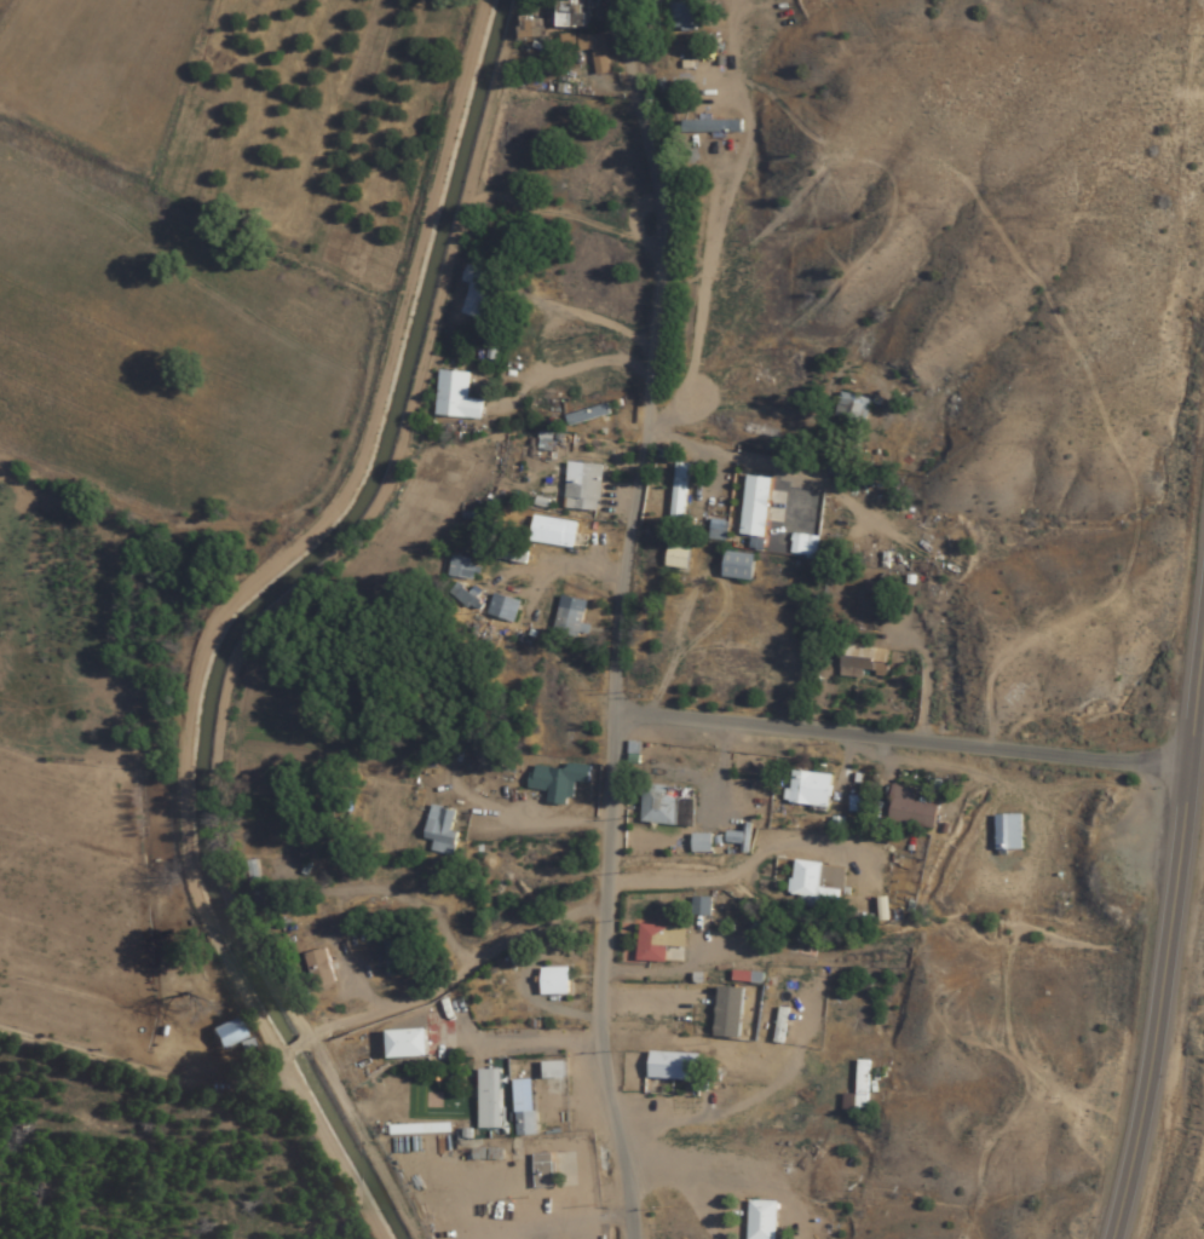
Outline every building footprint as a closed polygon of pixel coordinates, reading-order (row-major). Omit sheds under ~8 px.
[(557,1),(557,28),(586,28),(586,1),(557,1)] [(694,31),(694,3),(668,3),(668,31),(694,31)] [(612,73),(603,33),(578,39),(581,53),(590,51),(596,76),(612,73)] [(742,134),(742,120),(682,120),(682,134),(742,134)] [(480,320),(484,307),(489,309),(492,297),(486,295),(493,273),(467,266),(462,284),(470,286),(462,314),(480,320)] [(469,374),(439,371),(435,416),(481,420),(483,401),(467,400),(469,374)] [(865,425),(872,400),(841,392),(835,417),(865,425)] [(566,415),(569,426),(610,416),(607,406),(566,415)] [(599,511),(602,465),(568,463),(565,509),(599,511)] [(689,464),(676,463),(669,522),(682,523),(689,464)] [(769,479),(743,476),(738,536),(764,538),(769,479)] [(573,550),(577,523),(534,516),(529,543),(573,550)] [(524,567),(527,555),(477,542),(474,553),(524,567)] [(688,569),(688,547),(667,547),(667,569),(688,569)] [(754,555),(724,553),(721,578),(751,581),(754,555)] [(453,558),(448,576),(476,582),(480,564),(453,558)] [(480,603),(458,587),(452,596),(473,612),(480,603)] [(513,624),(520,603),(494,594),(487,615),(513,624)] [(587,603),(561,597),(553,631),(586,639),(589,628),(581,626),(587,603)] [(885,677),(890,652),(845,644),(840,669),(885,677)] [(589,770),(533,766),(531,790),(548,791),(547,805),(570,807),(572,784),(588,785),(589,770)] [(828,809),(831,776),(789,772),(786,805),(828,809)] [(691,828),(694,789),(642,786),(639,824),(691,828)] [(887,825),(933,831),(936,806),(911,803),(913,789),(892,786),(887,825)] [(451,856),(458,834),(450,832),(455,813),(432,806),(422,840),(434,843),(432,851),(451,856)] [(1022,851),(1022,816),(996,816),(996,851),(1022,851)] [(710,835),(690,835),(690,854),(710,854),(710,835)] [(844,867),(791,862),(788,896),(800,897),(799,906),(840,910),(844,867)] [(692,916),(710,916),(710,898),(692,898),(692,916)] [(665,964),(666,948),(684,949),(685,928),(638,926),(636,963),(665,964)] [(385,930),(385,976),(394,976),(394,930),(385,930)] [(301,957),(311,990),(334,983),(324,950),(301,957)] [(568,969),(540,969),(540,996),(568,996),(568,969)] [(210,1030),(219,1051),(246,1039),(237,1018),(210,1030)] [(425,1032),(385,1032),(385,1059),(425,1059),(425,1032)] [(698,1082),(698,1055),(649,1054),(648,1080),(698,1082)] [(868,1061),(857,1061),(857,1110),(868,1110),(868,1061)] [(564,1063),(542,1063),(542,1080),(564,1080),(564,1063)] [(499,1128),(499,1071),(489,1071),(489,1128),(499,1128)] [(513,1081),(514,1137),(534,1137),(533,1081),(513,1081)] [(553,1189),(553,1155),(534,1155),(534,1189),(553,1189)] [(748,1202),(748,1238),(775,1238),(776,1203),(748,1202)]
